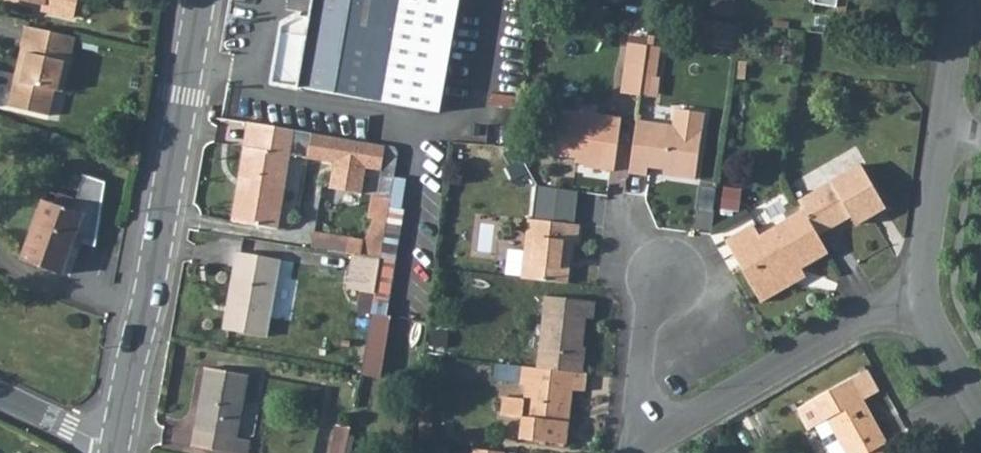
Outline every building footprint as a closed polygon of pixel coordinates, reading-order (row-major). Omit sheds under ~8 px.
[(44,5),(43,9),(74,16),(77,0),(25,0),(44,5)] [(314,14),(301,12),(287,22),(279,80),(445,103),(459,0),(316,0),(314,14)] [(809,9),(832,12),(834,0),(811,0),(809,9)] [(22,82),(14,87),(11,105),(48,115),(55,90),(63,92),(76,38),(26,26),(22,43),(25,44),(32,46),(22,82)] [(25,44),(14,87),(22,82),(32,46),(25,44)] [(623,99),(639,101),(639,99),(643,73),(647,54),(647,53),(630,50),(623,99)] [(665,57),(647,54),(643,73),(639,99),(650,101),(654,82),(661,83),(665,57)] [(658,102),(661,83),(654,82),(650,101),(658,102)] [(576,98),(556,94),(550,129),(546,128),(542,153),(586,161),(586,170),(613,174),(620,121),(573,113),(576,98)] [(670,128),(635,123),(627,176),(645,179),(646,170),(674,175),(673,182),(691,184),(702,117),(673,112),(670,128)] [(282,124),(268,121),(264,145),(258,144),(254,174),(250,187),(246,219),(290,227),(299,178),(300,172),(303,153),(389,165),(390,141),(282,124)] [(390,141),(389,165),(396,166),(394,173),(410,175),(416,145),(390,141)] [(805,196),(864,160),(857,147),(797,183),(805,196)] [(856,169),(795,204),(800,213),(813,235),(844,217),(849,226),(880,208),(856,169)] [(83,172),(75,199),(47,191),(44,200),(42,200),(24,261),(64,273),(70,255),(73,245),(77,232),(97,238),(103,179),(83,172)] [(765,230),(798,211),(788,195),(756,214),(765,230)] [(813,235),(800,213),(755,240),(748,229),(722,245),(758,303),(786,286),(781,278),(823,252),(813,235)] [(523,250),(519,280),(561,285),(568,244),(571,245),(575,228),(528,224),(526,237),(523,250)] [(81,247),(73,245),(70,255),(77,258),(81,247)] [(248,252),(234,327),(273,334),(288,260),(270,256),(248,252)] [(393,257),(362,252),(358,285),(370,287),(367,309),(381,311),(388,283),(393,257)] [(543,295),(533,369),(572,373),(574,348),(578,348),(581,318),(592,320),(594,302),(583,299),(543,295)] [(574,348),(572,373),(575,373),(581,374),(584,349),(578,348),(574,348)] [(517,384),(520,367),(495,364),(493,381),(517,384)] [(198,447),(240,452),(252,452),(254,438),(240,435),(243,415),(247,372),(209,366),(204,414),(198,447)] [(533,369),(520,367),(517,384),(523,385),(521,399),(501,396),(498,414),(519,417),(517,438),(567,443),(573,390),(585,392),(587,375),(581,374),(575,373),(572,373),(533,369)] [(845,452),(856,452),(876,441),(883,437),(847,375),(794,407),(806,428),(825,417),(845,452)] [(332,452),(353,452),(357,427),(336,424),(332,452)] [(876,441),(856,452),(883,452),(876,441)]
